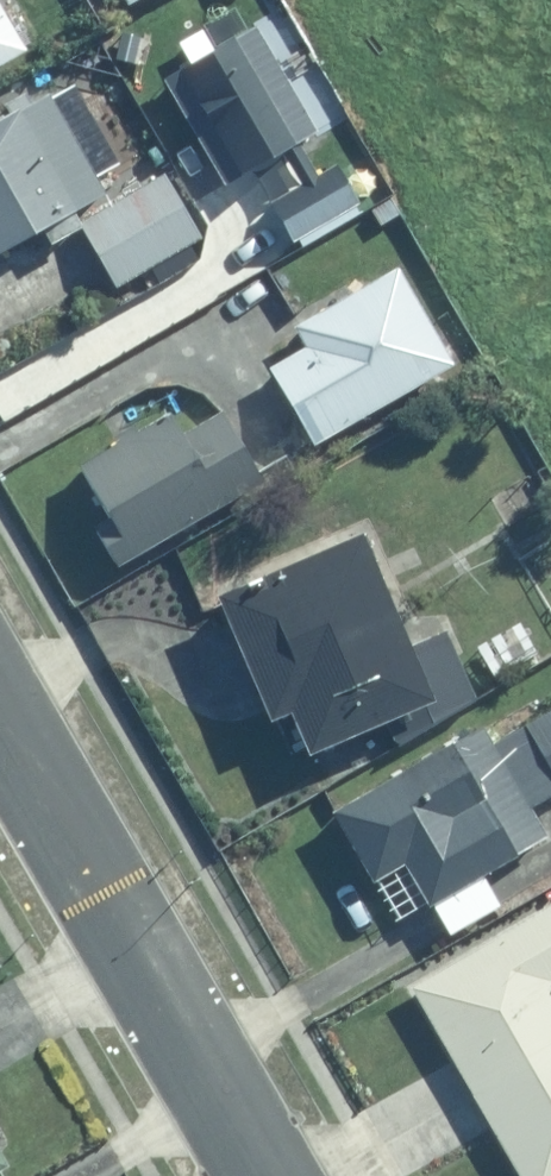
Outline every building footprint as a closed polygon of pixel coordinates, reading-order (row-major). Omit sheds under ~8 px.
[(129,13),(153,0),(122,0),(129,13)] [(31,54),(0,2),(0,73),(31,54)] [(317,136),(252,32),(165,87),(230,191),(280,159),(299,187),(269,205),(293,245),(363,203),(339,163),(319,175),(300,147),(317,136)] [(108,204),(53,105),(0,135),(0,268),(77,225),(108,204)] [(317,455),(459,373),(399,271),(294,332),(306,353),(270,373),(317,455)] [(120,576),(264,487),(220,416),(180,441),(166,419),(81,471),(112,521),(93,533),(120,576)] [(370,542),(220,609),(287,759),(309,749),(319,771),(479,700),(442,617),(410,631),(370,542)] [(336,811),(399,924),(432,905),(451,940),(504,910),(485,876),(544,843),(528,814),(550,801),(550,706),(483,744),(477,732),(336,811)] [(405,988),(468,1096),(550,1047),(550,990),(548,985),(550,983),(550,905),(405,988)] [(468,1096),(513,1175),(550,1175),(550,1047),(468,1096)]
